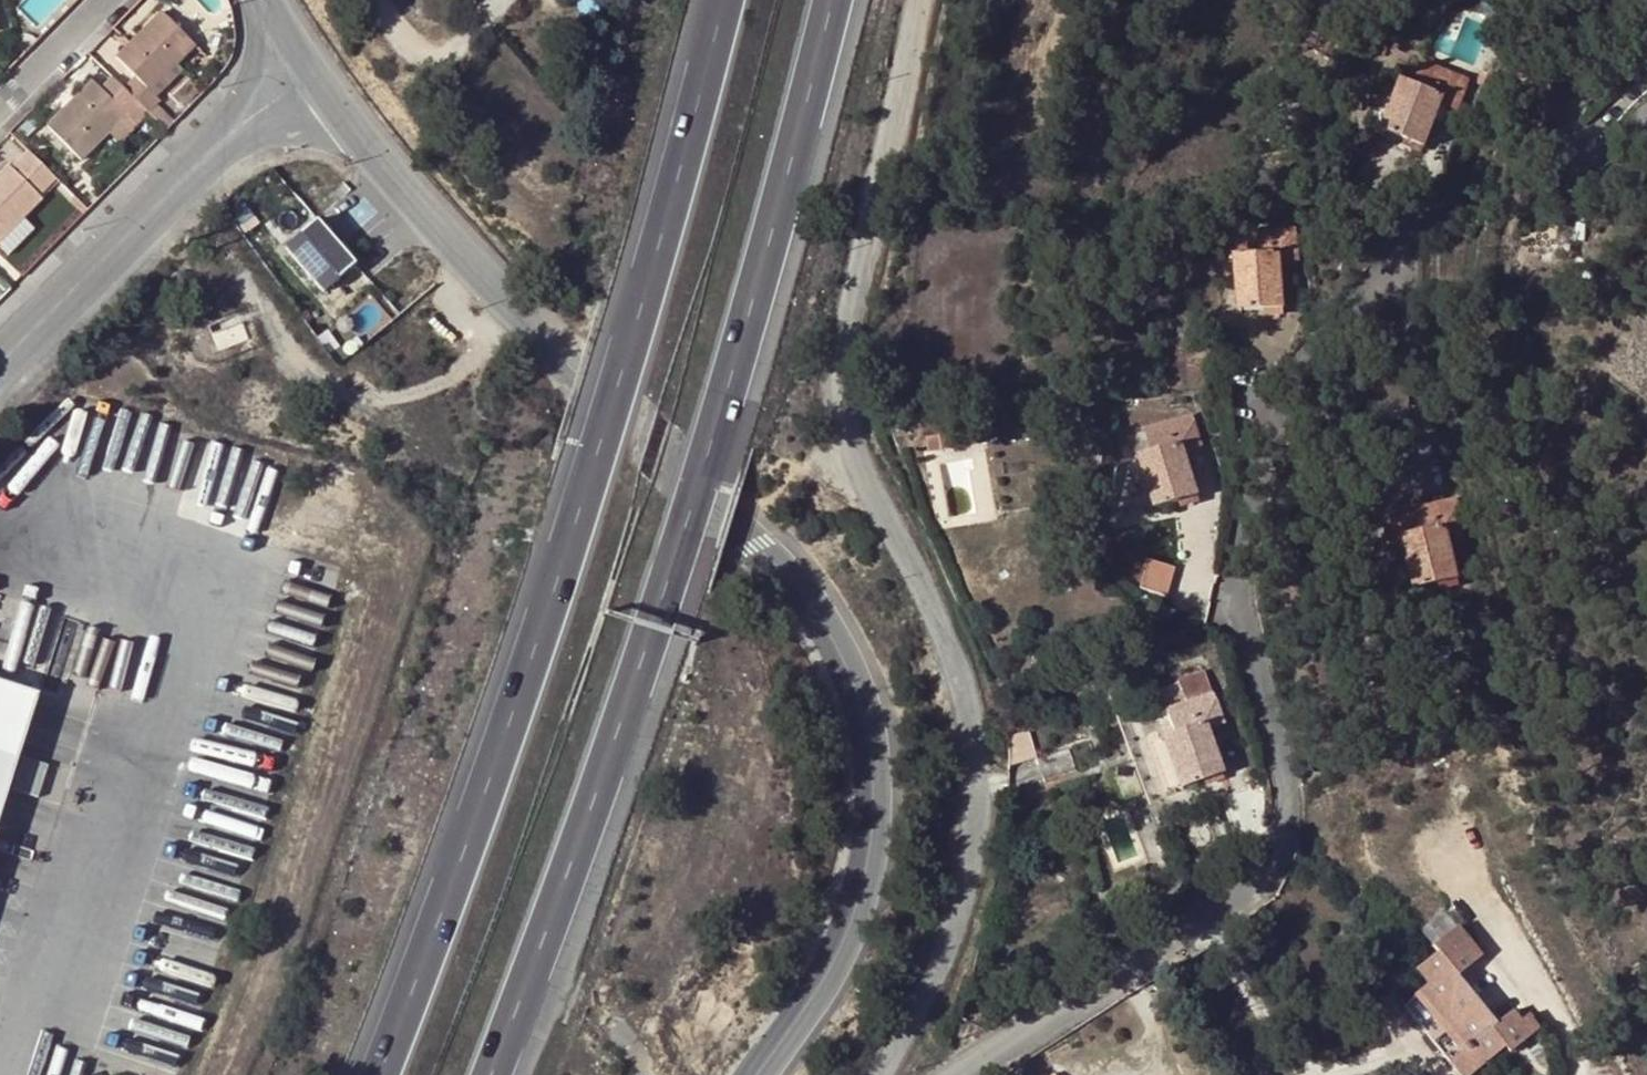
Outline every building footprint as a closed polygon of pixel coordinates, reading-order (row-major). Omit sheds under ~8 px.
[(125,88),(149,113),(158,104),(160,101),(155,96),(150,91),(177,64),(196,45),(163,12),(117,58),(136,77),(125,88)] [(36,41),(36,40),(35,36),(30,34),(26,32),(22,32),(17,34),(22,54),(36,41)] [(1414,85),(1401,81),(1384,129),(1408,137),(1424,142),(1440,99),(1457,105),(1466,78),(1423,62),(1414,85)] [(150,91),(155,96),(182,69),(177,64),(150,91)] [(1384,129),(1401,81),(1389,77),(1372,125),(1384,129)] [(125,88),(115,78),(103,90),(113,99),(125,88)] [(137,124),(149,113),(125,88),(113,99),(103,90),(94,80),(47,127),(81,159),(111,130),(127,114),(137,124)] [(149,113),(166,130),(175,121),(158,104),(149,113)] [(121,141),(137,124),(127,114),(111,130),(121,141)] [(1424,142),(1408,137),(1405,144),(1422,150),(1424,142)] [(29,151),(12,168),(9,165),(0,174),(0,242),(24,218),(43,199),(39,195),(57,177),(29,151)] [(71,200),(76,196),(62,182),(57,187),(71,200)] [(24,218),(0,242),(0,245),(9,254),(35,229),(24,218)] [(316,219),(284,247),(322,291),(354,262),(316,219)] [(1239,309),(1264,307),(1282,305),(1279,260),(1297,258),(1295,227),(1246,231),(1249,256),(1235,257),(1239,309)] [(1282,305),(1264,307),(1264,314),(1283,312),(1282,305)] [(212,334),(217,351),(249,339),(242,322),(212,334)] [(1152,453),(1141,457),(1157,506),(1179,500),(1197,493),(1183,450),(1200,444),(1191,415),(1144,430),(1152,453)] [(957,431),(944,433),(946,446),(959,444),(957,431)] [(1197,493),(1179,500),(1180,505),(1198,498),(1197,493)] [(1416,589),(1438,583),(1456,578),(1444,524),(1460,520),(1454,497),(1415,506),(1419,530),(1402,534),(1416,589)] [(1174,566),(1148,559),(1139,588),(1166,595),(1174,566)] [(1456,578),(1438,583),(1439,590),(1458,586),(1456,578)] [(1186,704),(1166,711),(1173,732),(1162,735),(1180,785),(1203,776),(1220,770),(1206,729),(1223,723),(1205,672),(1178,682),(1186,704)] [(37,694),(0,683),(0,809),(37,694)] [(1153,716),(1160,736),(1162,735),(1173,732),(1166,711),(1153,716)] [(1162,735),(1160,736),(1148,740),(1166,790),(1180,785),(1162,735)] [(1067,748),(1036,758),(1043,780),(1075,770),(1067,748)] [(1130,761),(1110,768),(1122,799),(1142,792),(1130,761)] [(1220,770),(1203,776),(1205,783),(1222,776),(1220,770)] [(1429,987),(1416,999),(1475,1071),(1505,1046),(1510,1053),(1542,1027),(1531,1013),(1522,1020),(1514,1010),(1498,1022),(1462,978),(1485,959),(1459,926),(1435,946),(1439,951),(1416,970),(1429,987)] [(1402,982),(1378,1002),(1383,1008),(1408,989),(1402,982)] [(1416,999),(1406,1007),(1461,1074),(1470,1074),(1475,1071),(1416,999)]
